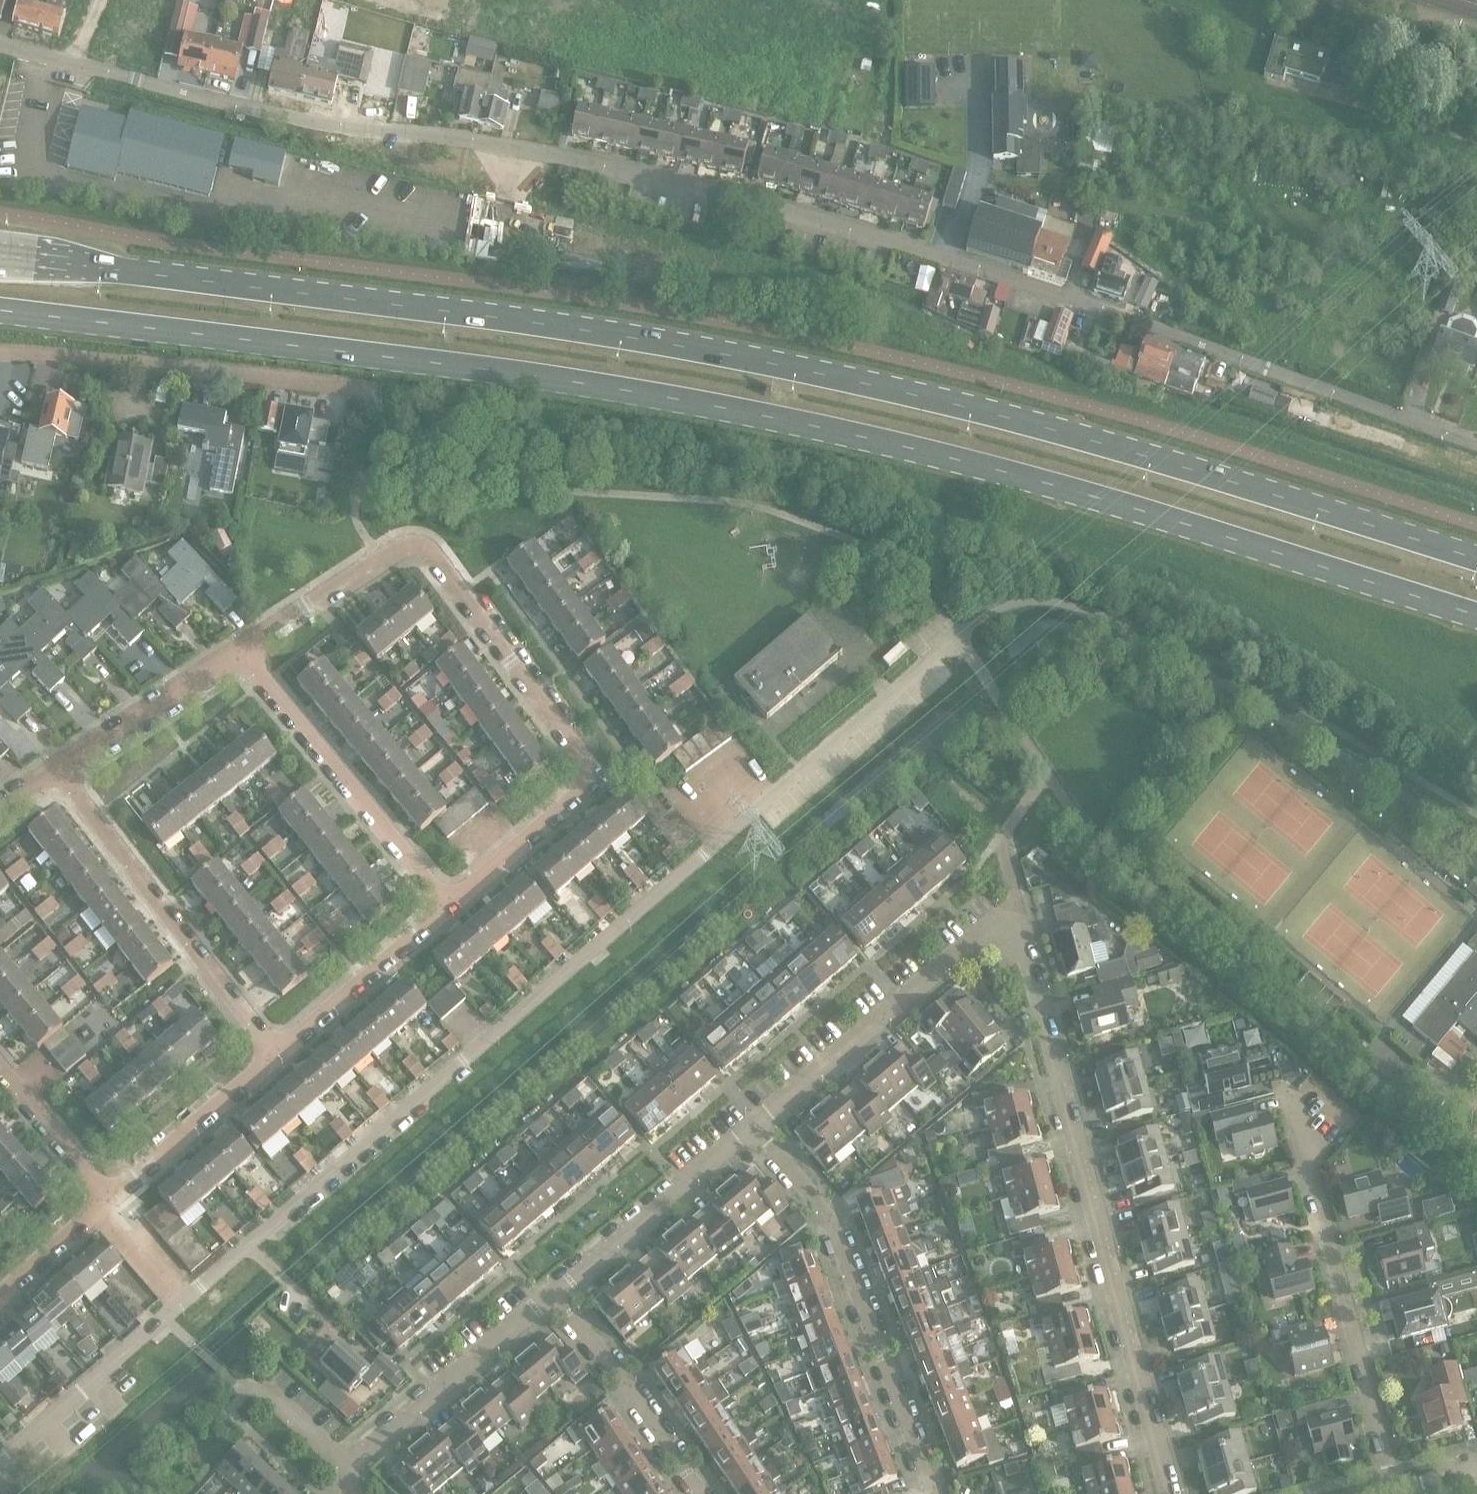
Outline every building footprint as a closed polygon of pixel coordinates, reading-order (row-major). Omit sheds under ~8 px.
[(2,20),(9,0),(0,0),(0,20),(2,20)] [(60,39),(67,15),(66,15),(71,0),(50,0),(47,9),(38,6),(39,0),(38,0),(24,0),(24,2),(22,1),(15,26),(60,39)] [(172,32),(184,36),(193,6),(181,2),(172,32)] [(247,17),(242,39),(249,40),(247,50),(262,53),(269,21),(255,17),(254,19),(247,17)] [(308,70),(301,98),(332,105),(339,77),(367,84),(374,53),(343,46),(345,36),(338,35),(339,33),(324,30),(322,36),(316,35),(316,36),(308,70)] [(315,36),(294,31),(292,36),(289,36),(288,39),(289,40),(286,54),(277,52),(274,64),(276,65),(270,91),(301,98),(315,36)] [(216,42),(188,36),(180,69),(208,75),(216,42)] [(1277,38),(1265,77),(1283,82),(1286,74),(1320,84),(1323,72),(1325,73),(1331,54),(1277,38)] [(208,75),(236,82),(243,49),(216,42),(208,75)] [(428,63),(401,57),(398,70),(401,71),(397,89),(421,94),(428,63)] [(994,142),(1024,142),(1023,124),(1027,124),(1027,100),(1022,100),(1022,66),(997,66),(997,100),(993,100),(994,142)] [(935,69),(904,69),(905,109),(936,109),(935,69)] [(492,79),(461,71),(456,91),(467,94),(461,120),(480,125),(492,79)] [(480,125),(504,131),(509,108),(506,107),(509,96),(501,94),(504,82),(492,79),(480,125)] [(606,84),(596,81),(594,92),(603,94),(606,84)] [(613,96),(615,86),(606,84),(603,94),(613,96)] [(648,93),(639,90),(636,101),(645,104),(648,93)] [(645,104),(655,106),(658,96),(648,93),(645,104)] [(565,116),(568,97),(547,94),(544,113),(565,116)] [(691,100),(682,98),(679,109),(688,111),(691,100)] [(688,111),(697,113),(700,102),(691,100),(688,111)] [(601,112),(579,108),(573,137),(594,142),(601,112)] [(210,198),(225,140),(132,116),(130,123),(84,111),(69,170),(116,182),(118,174),(210,198)] [(622,117),(601,112),(594,142),(616,147),(622,117)] [(733,115),(724,112),(721,123),(730,125),(733,115)] [(730,125),(739,128),(742,117),(733,115),(730,125)] [(643,122),(622,117),(616,147),(637,151),(643,122)] [(664,126),(643,122),(637,151),(658,156),(664,126)] [(1124,156),(1128,131),(1116,129),(1116,128),(1084,123),(1081,146),(1096,148),(1098,154),(1112,155),(1113,155),(1124,156)] [(685,131),(664,126),(658,156),(679,161),(685,131)] [(796,130),(787,127),(784,138),(793,141),(796,130)] [(793,141),(802,143),(805,132),(796,130),(793,141)] [(706,136),(685,131),(679,161),(700,165),(706,136)] [(836,136),(825,134),(823,144),(834,147),(836,136)] [(728,140),(706,136),(700,165),(721,170),(728,140)] [(834,147),(844,150),(847,139),(836,136),(834,147)] [(743,175),(749,145),(728,140),(721,170),(743,175)] [(287,155),(236,141),(229,168),(255,175),(253,181),(279,188),(287,155)] [(1024,142),(994,142),(994,161),(1016,161),(1016,166),(1017,176),(1037,176),(1041,176),(1040,142),(1031,142),(1024,142)] [(880,149),(871,147),(869,157),(878,159),(880,149)] [(878,159),(887,161),(889,151),(880,149),(878,159)] [(788,157),(767,151),(758,180),(780,186),(788,157)] [(809,163),(788,157),(780,186),(800,193),(809,163)] [(913,160),(909,169),(920,173),(923,164),(913,160)] [(830,170),(809,163),(800,193),(821,199),(830,170)] [(923,164),(920,173),(930,177),(934,168),(923,164)] [(955,169),(944,206),(956,210),(967,173),(955,169)] [(851,176),(830,170),(821,199),(842,205),(851,176)] [(871,182),(851,176),(842,205),(862,211),(871,182)] [(892,188),(871,182),(862,211),(883,217),(892,188)] [(913,194),(892,188),(883,217),(904,224),(913,194)] [(934,201),(913,194),(904,224),(925,230),(926,226),(934,201)] [(967,252),(1025,270),(1057,281),(1057,280),(1067,283),(1072,266),(1062,263),(1068,241),(1040,232),(1046,216),(999,200),(995,214),(981,209),(967,252)] [(926,226),(932,228),(939,203),(934,201),(926,226)] [(1112,238),(1097,231),(1081,268),(1096,275),(1112,238)] [(1095,293),(1123,302),(1130,281),(1118,277),(1122,265),(1106,260),(1095,293)] [(986,296),(973,292),(976,285),(947,276),(945,281),(937,279),(928,306),(938,310),(942,295),(982,308),(986,296)] [(1159,286),(1147,281),(1136,305),(1147,310),(1159,286)] [(1001,288),(998,298),(1008,301),(1011,291),(1001,288)] [(1445,290),(1437,312),(1452,317),(1460,296),(1445,290)] [(979,315),(974,330),(980,332),(980,333),(993,337),(1001,314),(987,310),(985,317),(979,315)] [(1055,312),(1050,326),(1045,343),(1062,348),(1073,318),(1055,312)] [(1463,322),(1454,325),(1451,334),(1442,332),(1434,355),(1473,369),(1476,358),(1476,344),(1474,343),(1476,333),(1472,325),(1463,322)] [(1050,326),(1041,323),(1035,342),(1044,344),(1044,342),(1045,343),(1050,326)] [(1176,352),(1147,342),(1143,353),(1135,350),(1127,374),(1164,387),(1176,352)] [(1205,363),(1176,352),(1164,387),(1194,397),(1205,363)] [(1252,391),(1247,406),(1272,414),(1277,400),(1252,391)] [(31,429),(23,465),(49,471),(57,436),(80,441),(85,417),(73,415),(75,405),(72,404),(72,401),(61,399),(61,401),(50,399),(42,432),(31,429)] [(246,430),(225,426),(227,413),(184,405),(179,430),(208,436),(206,450),(220,452),(212,491),(234,495),(246,430)] [(282,410),(264,407),(259,430),(278,434),(282,410)] [(331,425),(314,421),(315,416),(288,411),(279,454),(278,454),(275,471),(304,476),(307,460),(306,460),(309,443),(327,446),(331,425)] [(1,485),(2,480),(11,482),(11,481),(14,471),(19,446),(9,443),(11,435),(0,432),(0,485),(1,485)] [(151,443),(118,437),(109,487),(142,493),(151,443)] [(155,458),(151,485),(163,487),(168,460),(155,458)] [(14,471),(11,481),(19,483),(21,472),(14,471)] [(572,517),(562,525),(569,535),(572,532),(579,541),(586,537),(572,517)] [(212,536),(221,553),(233,547),(224,529),(212,536)] [(224,613),(238,600),(184,542),(169,555),(180,567),(161,584),(181,604),(206,581),(213,588),(207,594),(224,613)] [(83,546),(72,543),(68,561),(79,563),(83,546)] [(549,563),(535,543),(508,563),(522,583),(549,563)] [(595,570),(605,564),(597,553),(588,560),(595,570)] [(161,584),(138,559),(124,572),(134,583),(115,600),(135,621),(159,598),(165,604),(159,610),(177,629),(192,616),(181,604),(161,584)] [(595,570),(588,560),(579,566),(586,577),(595,570)] [(10,563),(8,573),(20,575),(22,566),(10,563)] [(563,582),(549,563),(522,583),(536,602),(563,582)] [(115,600),(91,575),(77,588),(87,599),(69,616),(88,637),(112,614),(118,620),(113,626),(131,645),(145,632),(135,621),(115,600)] [(577,601),(563,582),(536,602),(550,621),(577,601)] [(434,613),(413,587),(394,603),(415,628),(434,613)] [(69,616),(45,590),(30,604),(41,615),(22,632),(42,654),(66,631),(72,637),(67,642),(84,661),(98,648),(88,637),(69,616)] [(624,608),(633,602),(625,592),(617,598),(624,608)] [(624,608),(617,598),(608,604),(616,615),(624,608)] [(591,621),(577,601),(550,621),(564,640),(591,621)] [(415,628),(394,603),(376,618),(397,644),(415,628)] [(843,655),(811,617),(737,681),(769,719),(843,655)] [(397,644),(376,618),(357,633),(378,659),(397,644)] [(12,621),(0,632),(0,637),(7,645),(0,651),(0,674),(9,684),(33,661),(39,666),(32,672),(51,692),(65,678),(42,654),(22,632),(12,621)] [(606,641),(591,621),(564,640),(579,660),(606,641)] [(443,641),(450,650),(458,642),(451,634),(443,641)] [(659,654),(668,648),(660,637),(652,644),(659,654)] [(659,654),(652,644),(643,650),(651,660),(659,654)] [(478,666),(463,647),(437,666),(451,686),(478,666)] [(626,668),(611,648),(585,668),(599,688),(626,668)] [(424,657),(431,666),(441,658),(433,649),(424,657)] [(365,671),(374,664),(366,654),(357,661),(365,671)] [(340,680),(324,661),(299,682),(314,701),(340,680)] [(365,671),(357,661),(349,668),(357,678),(365,671)] [(405,672),(413,681),(422,673),(415,664),(405,672)] [(492,686),(478,666),(451,686),(466,705),(492,686)] [(641,688),(626,668),(599,688),(614,707),(641,688)] [(147,670),(136,677),(141,685),(152,677),(147,670)] [(9,684),(0,674),(0,692),(1,692),(6,698),(0,703),(18,722),(32,709),(9,684)] [(690,694),(698,688),(690,677),(681,683),(690,694)] [(355,698),(340,680),(314,701),(330,719),(355,698)] [(690,694),(681,683),(673,689),(681,700),(690,694)] [(506,705),(492,686),(466,705),(480,725),(506,705)] [(655,707),(641,688),(614,707),(628,727),(655,707)] [(404,701),(396,691),(388,698),(396,708),(404,701)] [(415,701),(423,711),(432,704),(425,694),(415,701)] [(370,717),(355,698),(330,719),(345,738),(370,717)] [(396,708),(388,698),(380,704),(388,715),(396,708)] [(521,724),(506,705),(480,725),(494,744),(521,724)] [(668,726),(655,707),(628,727),(642,745),(668,726)] [(719,720),(712,710),(703,717),(710,727),(719,720)] [(429,719),(436,729),(447,721),(440,711),(429,719)] [(386,735),(370,717),(345,738),(360,756),(386,735)] [(733,737),(719,720),(710,727),(723,744),(733,737)] [(535,744),(521,724),(494,744),(508,763),(535,744)] [(429,743),(437,736),(428,726),(420,733),(429,743)] [(683,746),(668,726),(642,745),(656,765),(683,746)] [(723,744),(710,727),(701,733),(714,751),(723,744)] [(278,756),(257,731),(238,746),(258,772),(278,756)] [(445,738),(452,748),(463,741),(456,731),(445,738)] [(429,743),(420,733),(412,740),(421,750),(429,743)] [(714,751),(701,733),(692,740),(705,758),(714,751)] [(401,754),(386,735),(360,756),(375,775),(401,754)] [(705,758),(692,740),(683,747),(696,765),(705,758)] [(9,751),(0,741),(0,760),(9,751)] [(549,764),(535,744),(508,763),(523,783),(549,764)] [(258,772),(238,746),(219,761),(240,787),(258,772)] [(696,765),(683,747),(673,754),(687,772),(696,765)] [(460,757),(467,767),(478,759),(470,749),(460,757)] [(416,772),(401,754),(375,775),(391,793),(416,772)] [(240,787),(219,761),(200,776),(221,802),(240,787)] [(459,781),(467,774),(459,764),(451,771),(459,781)] [(476,775),(483,785),(493,778),(486,767),(476,775)] [(459,781),(451,771),(443,778),(451,788),(459,781)] [(432,791),(416,772),(391,793),(406,812),(432,791)] [(221,802),(200,776),(182,791),(202,817),(221,802)] [(284,792),(276,784),(267,792),(274,800),(284,792)] [(490,791),(497,802),(508,794),(501,784),(490,791)] [(490,803),(477,788),(469,794),(482,810),(490,803)] [(202,817),(182,791),(163,806),(183,832),(202,817)] [(447,809),(432,791),(406,812),(422,830),(447,809)] [(274,800),(282,809),(291,801),(284,792),(274,800)] [(322,811),(306,792),(280,813),(296,832),(322,811)] [(669,814),(651,793),(638,804),(628,792),(609,808),(630,832),(648,817),(655,826),(669,814)] [(482,810),(469,794),(460,801),(473,817),(482,810)] [(473,817),(460,801),(452,808),(464,824),(473,817)] [(183,832),(163,806),(144,821),(164,847),(183,832)] [(464,824),(452,808),(443,815),(456,831),(464,824)] [(630,832),(609,808),(591,823),(612,848),(630,832)] [(684,818),(675,808),(669,814),(655,826),(664,835),(684,818)] [(910,819),(902,810),(893,819),(900,828),(904,824),(909,830),(915,826),(910,819)] [(70,831),(55,811),(29,831),(44,851),(70,831)] [(337,830),(322,811),(296,832),(311,851),(337,830)] [(245,823),(238,814),(229,822),(236,831),(245,823)] [(456,831),(443,815),(435,822),(447,838),(456,831)] [(692,828),(684,818),(664,835),(672,845),(692,828)] [(900,828),(893,819),(888,823),(896,832),(900,828)] [(236,831),(243,839),(253,831),(245,823),(236,831)] [(612,848),(591,823),(573,839),(594,864),(612,848)] [(700,837),(692,828),(672,845),(673,846),(680,855),(700,837)] [(352,849),(337,830),(311,851),(326,869),(352,849)] [(85,850),(70,831),(44,851),(59,870),(85,850)] [(965,868),(938,836),(919,853),(923,857),(924,856),(947,884),(965,868)] [(281,855),(289,849),(281,839),(273,845),(281,855)] [(594,864),(573,839),(555,854),(576,879),(594,864)] [(868,856),(876,849),(868,839),(860,846),(868,856)] [(208,852),(201,844),(192,852),(199,860),(208,852)] [(281,855),(273,845),(265,852),(273,862),(281,855)] [(680,855),(673,846),(664,854),(671,862),(680,855)] [(868,856),(860,846),(854,851),(863,861),(868,856)] [(367,867),(352,849),(326,869),(341,888),(367,867)] [(99,869),(85,850),(59,870),(74,889),(99,869)] [(199,860),(206,869),(216,861),(208,852),(199,860)] [(947,884),(924,856),(923,857),(919,853),(904,865),(931,897),(947,884)] [(576,879),(555,854),(536,870),(557,895),(576,879)] [(261,872),(269,865),(261,855),(253,862),(261,872)] [(31,870),(24,861),(16,868),(22,877),(31,870)] [(234,881),(218,862),(192,883),(208,902),(234,881)] [(261,872),(253,862),(245,868),(253,878),(261,872)] [(931,897),(904,865),(903,863),(887,878),(892,884),(915,911),(931,897)] [(642,873),(635,866),(626,873),(632,881),(642,873)] [(382,886),(367,867),(341,888),(356,907),(382,886)] [(837,885),(845,878),(835,867),(827,874),(837,885)] [(22,877),(16,868),(7,874),(14,883),(22,877)] [(114,888),(99,869),(74,889),(88,908),(114,888)] [(649,881),(642,873),(632,881),(639,889),(649,881)] [(837,885),(827,874),(822,879),(831,890),(837,885)] [(0,876),(0,896),(10,889),(0,876)] [(312,893),(320,887),(312,877),(304,883),(312,893)] [(547,903),(527,879),(508,895),(529,919),(547,903)] [(1468,891),(1476,899),(1476,880),(1468,891)] [(249,900),(234,881),(208,902),(223,921),(249,900)] [(312,893),(304,883),(296,890),(304,900),(312,893)] [(915,911),(892,884),(875,898),(899,925),(915,911)] [(397,905),(382,886),(356,907),(371,926),(397,905)] [(129,907),(114,888),(88,908),(103,927),(129,907)] [(291,910),(299,903),(290,893),(283,900),(291,910)] [(529,919),(508,895),(490,910),(510,935),(529,919)] [(605,905),(598,897),(589,905),(596,913),(605,905)] [(899,925),(875,898),(861,910),(859,911),(883,939),(899,925)] [(53,915),(62,909),(54,899),(46,906),(53,915)] [(264,919),(249,900),(223,921),(238,939),(264,919)] [(291,910),(283,900),(275,906),(283,916),(291,910)] [(792,920),(800,913),(792,904),(784,911),(792,920)] [(596,913),(603,921),(612,913),(605,905),(596,913)] [(53,915),(46,906),(37,912),(45,922),(53,915)] [(861,910),(857,906),(839,921),(866,953),(883,939),(859,911),(861,910)] [(143,926),(129,907),(103,927),(118,946),(143,926)] [(510,935),(490,910),(471,926),(492,950),(510,935)] [(35,920),(28,911),(8,927),(15,936),(35,920)] [(792,920),(784,911),(779,916),(787,925),(792,920)] [(1061,935),(1054,937),(1058,953),(1061,952),(1068,977),(1097,969),(1102,988),(1131,980),(1125,960),(1107,965),(1109,961),(1105,946),(1101,944),(1090,947),(1086,930),(1099,926),(1095,911),(1085,914),(1058,922),(1061,935)] [(342,931),(350,924),(342,914),(334,921),(342,931)] [(279,937),(264,919),(238,939),(253,958),(279,937)] [(342,931),(334,921),(326,927),(334,937),(342,931)] [(158,945),(143,926),(118,946),(132,965),(158,945)] [(492,950),(471,926),(453,942),(474,966),(492,950)] [(8,927),(0,933),(0,949),(15,936),(8,927)] [(64,927),(55,934),(63,945),(72,937),(64,927)] [(857,962),(830,929),(812,944),(817,950),(817,949),(840,976),(857,962)] [(321,947),(329,941),(321,931),(313,937),(321,947)] [(760,949),(769,941),(761,932),(752,940),(759,948),(760,949)] [(1476,935),(1470,944),(1469,950),(1474,955),(1476,957),(1476,935)] [(294,956),(279,937),(253,958),(268,977),(294,956)] [(321,947),(313,937),(305,944),(313,954),(321,947)] [(559,944),(552,937),(543,945),(550,952),(559,944)] [(83,954),(91,948),(84,938),(75,945),(83,954)] [(755,951),(759,948),(752,940),(751,939),(747,942),(755,951)] [(50,957),(59,950),(51,940),(43,947),(50,957)] [(474,966),(453,942),(434,957),(455,982),(474,966)] [(817,950),(812,944),(811,943),(795,956),(824,990),(840,976),(817,949),(817,950)] [(566,952),(559,944),(550,952),(557,960),(566,952)] [(83,954),(75,945),(67,951),(74,961),(83,954)] [(173,965),(158,945),(132,965),(148,985),(173,965)] [(50,957),(43,947),(34,953),(42,963),(50,957)] [(1135,954),(1140,973),(1162,967),(1157,948),(1135,954)] [(2,953),(0,955),(0,987),(18,972),(2,953)] [(1474,955),(1433,1004),(1458,1024),(1476,1001),(1476,957),(1474,955)] [(309,975),(294,956),(268,977),(283,996),(309,975)] [(824,990),(795,956),(778,971),(807,1005),(824,990)] [(727,977),(736,969),(728,960),(719,968),(727,977)] [(1178,965),(1158,971),(1163,989),(1183,983),(1178,965)] [(523,976),(516,968),(507,976),(513,984),(523,976)] [(727,977),(719,968),(715,972),(723,981),(727,977)] [(807,1005),(778,971),(762,984),(791,1018),(807,1005)] [(18,972),(0,987),(0,1002),(8,1012),(33,991),(18,972)] [(112,993),(121,986),(113,976),(105,983),(112,993)] [(529,984),(523,976),(513,984),(520,992),(529,984)] [(80,996),(88,989),(80,980),(72,986),(80,996)] [(1128,1029),(1122,1009),(1138,1005),(1131,980),(1100,989),(1104,1002),(1077,1009),(1085,1040),(1128,1029)] [(428,1006),(407,982),(388,998),(409,1023),(428,1006)] [(467,999),(454,982),(429,1003),(443,1020),(467,999)] [(112,993),(105,983),(96,989),(104,999),(112,993)] [(791,1018),(762,984),(745,998),(775,1032),(791,1018)] [(80,996),(72,986),(64,993),(71,1002),(80,996)] [(174,993),(188,1009),(195,1003),(181,987),(174,993)] [(695,1005),(704,997),(696,988),(687,996),(695,1005)] [(49,1009),(33,991),(8,1012),(23,1030),(49,1009)] [(985,1017),(971,1001),(966,1005),(958,995),(922,1025),(932,1037),(938,1032),(950,1047),(985,1017)] [(695,1005),(687,996),(683,1000),(691,1009),(695,1005)] [(409,1023),(388,998),(370,1014),(391,1038),(409,1023)] [(775,1032),(745,998),(730,1012),(759,1045),(775,1032)] [(1458,1024),(1460,1026),(1468,1033),(1476,1040),(1476,1001),(1458,1024)] [(170,1009),(164,1002),(154,1010),(161,1018),(170,1009)] [(487,1020),(496,1012),(489,1004),(480,1012),(487,1020)] [(1458,1024),(1433,1004),(1413,1029),(1437,1049),(1458,1024)] [(64,1028),(49,1009),(23,1030),(39,1049),(44,1045),(64,1028)] [(161,1018),(168,1026),(177,1017),(170,1009),(161,1018)] [(219,1037),(198,1012),(179,1028),(200,1053),(219,1037)] [(759,1045),(730,1012),(714,1025),(717,1027),(720,1032),(719,1033),(742,1060),(759,1045)] [(391,1038),(370,1014),(352,1030),(373,1054),(391,1038)] [(967,1079),(1003,1049),(995,1039),(1000,1034),(985,1017),(950,1047),(964,1063),(958,1068),(967,1079)] [(651,1042),(661,1034),(653,1025),(643,1033),(651,1041),(651,1042)] [(1460,1026),(1447,1042),(1455,1049),(1468,1033),(1460,1026)] [(720,1032),(717,1027),(698,1043),(725,1074),(742,1060),(719,1033),(720,1032)] [(72,1037),(64,1028),(44,1045),(52,1054),(72,1037)] [(200,1053),(179,1028),(161,1044),(182,1068),(200,1053)] [(373,1054),(352,1030),(333,1045),(354,1070),(373,1054)] [(643,1033),(643,1032),(638,1036),(646,1045),(651,1041),(643,1033)] [(134,1041),(127,1033),(117,1041),(124,1049),(134,1041)] [(450,1053),(459,1045),(452,1036),(443,1044),(450,1053)] [(79,1046),(72,1037),(52,1054),(58,1062),(79,1046)] [(124,1049),(131,1057),(141,1049),(134,1041),(124,1049)] [(182,1068),(161,1044),(143,1059),(164,1084),(182,1068)] [(354,1070),(333,1045),(315,1061),(336,1085),(354,1070)] [(86,1055),(79,1046),(58,1062),(66,1072),(86,1055)] [(1206,1084),(1186,1089),(1193,1115),(1224,1107),(1221,1094),(1250,1087),(1243,1058),(1241,1058),(1238,1047),(1199,1057),(1206,1084)] [(936,1084),(905,1048),(895,1056),(891,1051),(875,1064),(905,1100),(920,1088),(924,1093),(936,1084)] [(690,1050),(674,1064),(700,1094),(717,1080),(690,1050)] [(621,1069),(629,1062),(621,1053),(611,1062),(623,1075),(625,1074),(621,1069)] [(1146,1084),(1138,1054),(1096,1065),(1099,1075),(1096,1076),(1101,1096),(1146,1084)] [(419,1064),(412,1056),(403,1064),(410,1072),(419,1064)] [(164,1084),(143,1059),(124,1075),(145,1100),(164,1084)] [(336,1085),(315,1061),(297,1077),(318,1101),(336,1085)] [(623,1075),(611,1062),(608,1065),(614,1072),(613,1073),(618,1079),(623,1075)] [(1296,1063),(1285,1076),(1294,1084),(1305,1071),(1296,1063)] [(426,1073),(419,1064),(410,1072),(417,1081),(426,1073)] [(700,1094),(674,1064),(657,1078),(683,1108),(700,1094)] [(905,1100),(875,1064),(857,1079),(861,1085),(852,1092),(882,1128),(892,1120),(888,1114),(905,1100)] [(97,1072),(90,1065),(81,1073),(88,1081),(97,1072)] [(88,1081),(95,1089),(104,1080),(97,1072),(88,1081)] [(145,1100),(124,1075),(106,1090),(127,1115),(145,1100)] [(318,1101),(297,1077),(279,1092),(300,1117),(318,1101)] [(683,1108),(657,1078),(641,1092),(667,1123),(683,1108)] [(1113,1124),(1154,1113),(1146,1084),(1101,1096),(1106,1116),(1110,1115),(1113,1124)] [(383,1096),(376,1087),(366,1095),(374,1104),(383,1096)] [(127,1115),(106,1090),(87,1106),(108,1131),(127,1115)] [(1029,1095),(1003,1102),(1000,1090),(973,1097),(977,1110),(985,1108),(991,1129),(1032,1118),(1029,1108),(1032,1107),(1029,1095)] [(300,1117),(279,1092),(261,1108),(282,1132),(300,1117)] [(578,1107),(585,1101),(577,1092),(570,1098),(578,1107)] [(641,1092),(624,1107),(650,1137),(667,1123),(641,1092)] [(882,1128),(852,1092),(842,1101),(837,1096),(822,1109),(852,1145),(867,1132),(871,1138),(882,1128)] [(390,1104),(383,1096),(374,1104),(381,1112),(390,1104)] [(578,1107),(570,1098),(564,1104),(572,1113),(578,1107)] [(282,1132),(261,1108),(242,1124),(263,1149),(282,1132)] [(636,1140),(608,1108),(591,1123),(619,1155),(636,1140)] [(852,1145),(822,1109),(803,1124),(808,1130),(798,1138),(828,1174),(839,1165),(834,1159),(852,1145)] [(1251,1154),(1252,1156),(1255,1159),(1263,1157),(1265,1153),(1265,1151),(1276,1148),(1268,1117),(1252,1121),(1248,1119),(1245,1109),(1211,1118),(1217,1138),(1225,1136),(1227,1144),(1230,1146),(1234,1145),(1237,1158),(1251,1154)] [(1190,1113),(1179,1116),(1180,1121),(1189,1125),(1193,1124),(1190,1113)] [(1018,1160),(1015,1148),(1042,1141),(1038,1129),(1035,1130),(1032,1118),(991,1129),(997,1152),(989,1154),(992,1167),(1018,1160)] [(347,1127),(339,1119),(330,1127),(337,1135),(347,1127)] [(545,1136),(554,1128),(546,1119),(537,1127),(545,1136)] [(619,1155),(591,1123),(575,1137),(602,1170),(619,1155)] [(0,1126),(0,1145),(9,1137),(0,1126)] [(354,1136),(347,1127),(337,1135),(345,1144),(354,1136)] [(545,1136),(537,1127),(533,1131),(541,1140),(545,1136)] [(1166,1160),(1158,1130),(1117,1141),(1120,1151),(1116,1152),(1122,1172),(1166,1160)] [(934,1131),(925,1133),(928,1145),(937,1143),(934,1131)] [(255,1156),(234,1132),(215,1147),(236,1172),(255,1156)] [(9,1137),(0,1145),(0,1169),(4,1174),(25,1155),(9,1137)] [(602,1170),(575,1137),(558,1152),(586,1184),(602,1170)] [(236,1172),(215,1147),(197,1163),(218,1188),(236,1172)] [(512,1164),(520,1157),(512,1148),(505,1155),(512,1164)] [(310,1159),(303,1150),(294,1158),(301,1167),(310,1159)] [(586,1184),(558,1152),(542,1166),(569,1198),(586,1184)] [(41,1173),(25,1155),(4,1174),(20,1192),(41,1173)] [(512,1164),(505,1155),(499,1159),(507,1168),(512,1164)] [(318,1167),(310,1159),(301,1167),(308,1175),(318,1167)] [(1050,1187),(1047,1177),(1051,1176),(1048,1164),(1021,1172),(1018,1160),(992,1167),(995,1180),(1003,1178),(1009,1198),(1050,1187)] [(1133,1201),(1174,1190),(1166,1160),(1122,1172),(1127,1192),(1131,1191),(1133,1201)] [(218,1188),(197,1163),(179,1179),(200,1203),(218,1188)] [(949,1165),(937,1168),(940,1178),(952,1174),(949,1165)] [(569,1198),(542,1166),(526,1179),(554,1212),(569,1198)] [(788,1208),(758,1171),(747,1180),(743,1175),(726,1189),(757,1224),(772,1211),(777,1217),(788,1208)] [(857,1205),(864,1226),(909,1209),(907,1202),(910,1200),(911,1198),(907,1188),(905,1188),(899,1171),(871,1182),(877,1198),(857,1205)] [(57,1191),(41,1173),(20,1192),(36,1210),(57,1191)] [(1378,1211),(1382,1224),(1409,1217),(1402,1191),(1385,1196),(1379,1173),(1355,1180),(1356,1184),(1341,1188),(1349,1218),(1378,1211)] [(479,1192),(487,1185),(479,1176),(472,1183),(479,1192)] [(956,1176),(944,1180),(948,1191),(959,1187),(956,1176)] [(200,1203),(179,1179),(160,1195),(166,1201),(174,1210),(181,1219),(200,1203)] [(554,1212),(526,1179),(509,1194),(537,1226),(554,1212)] [(1256,1223),(1293,1213),(1285,1183),(1258,1190),(1255,1179),(1232,1185),(1235,1198),(1248,1194),(1256,1223)] [(1202,1180),(1188,1184),(1190,1193),(1204,1189),(1202,1180)] [(479,1192),(472,1183),(466,1187),(474,1196),(479,1192)] [(1060,1211),(1057,1199),(1053,1200),(1050,1187),(1009,1198),(1015,1221),(1007,1224),(1011,1237),(1038,1229),(1035,1217),(1060,1211)] [(1227,1188),(1216,1191),(1220,1204),(1230,1201),(1227,1188)] [(265,1198),(258,1189),(249,1197),(256,1206),(265,1198)] [(757,1224),(726,1189),(709,1203),(713,1208),(704,1216),(735,1252),(745,1244),(740,1238),(757,1224)] [(537,1226),(509,1194),(493,1208),(521,1240),(537,1226)] [(8,1213),(18,1204),(12,1197),(2,1206),(8,1213)] [(1456,1215),(1451,1197),(1422,1205),(1427,1223),(1456,1215)] [(256,1206),(263,1214),(272,1206),(265,1198),(256,1206)] [(174,1210),(166,1201),(146,1217),(154,1227),(174,1210)] [(64,1217),(53,1204),(40,1215),(52,1228),(64,1217)] [(2,1206),(0,1208),(0,1221),(8,1213),(2,1206)] [(1187,1236),(1179,1206),(1138,1217),(1141,1227),(1137,1228),(1142,1248),(1187,1236)] [(521,1240),(493,1208),(476,1223),(504,1255),(521,1240)] [(906,1232),(901,1218),(911,1215),(909,1209),(864,1226),(871,1245),(906,1232)] [(181,1219),(174,1210),(154,1227),(162,1236),(181,1219)] [(436,1229),(445,1222),(437,1213),(429,1220),(436,1229)] [(735,1252),(704,1216),(694,1225),(690,1219),(672,1234),(703,1270),(719,1256),(724,1262),(735,1252)] [(800,1231),(808,1225),(802,1218),(794,1224),(800,1231)] [(189,1229),(181,1219),(162,1236),(170,1245),(189,1229)] [(436,1229),(429,1220),(424,1224),(432,1233),(436,1229)] [(229,1229),(221,1221),(212,1229),(220,1237),(229,1229)] [(1425,1272),(1420,1254),(1434,1250),(1427,1225),(1403,1231),(1407,1245),(1378,1253),(1386,1282),(1425,1272)] [(197,1238),(189,1229),(170,1245),(178,1254),(197,1238)] [(236,1238),(229,1229),(220,1237),(227,1246),(236,1238)] [(906,1232),(871,1245),(879,1265),(924,1248),(935,1244),(933,1238),(922,1242),(911,1246),(906,1232)] [(703,1270),(672,1234),(656,1248),(660,1253),(651,1261),(681,1297),(692,1289),(687,1283),(703,1270)] [(1154,1277),(1195,1266),(1187,1236),(1142,1248),(1147,1267),(1151,1267),(1154,1277)] [(205,1247),(197,1238),(178,1254),(185,1263),(205,1247)] [(402,1255),(410,1248),(402,1239),(394,1246),(402,1255)] [(500,1270),(474,1239),(456,1254),(459,1258),(461,1257),(483,1284),(500,1270)] [(1069,1244),(1043,1251),(1039,1239),(1013,1246),(1017,1259),(1025,1257),(1030,1276),(1071,1265),(1069,1256),(1072,1255),(1069,1244)] [(122,1265),(104,1243),(85,1259),(104,1281),(122,1265)] [(924,1248),(879,1265),(887,1286),(921,1273),(916,1259),(926,1255),(937,1251),(935,1244),(924,1248)] [(402,1255),(394,1246),(389,1251),(388,1250),(378,1258),(387,1268),(402,1255)] [(806,1258),(801,1246),(781,1254),(786,1266),(779,1268),(785,1284),(774,1288),(777,1294),(821,1278),(812,1256),(806,1258)] [(185,1263),(193,1272),(212,1255),(205,1247),(185,1263)] [(1314,1290),(1306,1263),(1295,1266),(1290,1248),(1265,1255),(1270,1273),(1268,1273),(1276,1300),(1314,1290)] [(1230,1251),(1221,1254),(1224,1267),(1234,1264),(1230,1251)] [(1253,1256),(1240,1260),(1243,1271),(1256,1267),(1253,1256)] [(461,1257),(459,1258),(444,1272),(467,1298),(483,1284),(461,1257)] [(104,1281),(85,1259),(67,1275),(86,1296),(104,1281)] [(681,1297),(651,1261),(641,1269),(637,1264),(620,1278),(650,1314),(666,1301),(670,1306),(681,1297)] [(739,1264),(730,1271),(738,1280),(747,1273),(739,1264)] [(1057,1307),(1055,1297),(1081,1290),(1078,1278),(1075,1279),(1071,1265),(1030,1276),(1036,1301),(1028,1303),(1031,1314),(1057,1307)] [(363,1273),(358,1267),(355,1269),(368,1284),(378,1276),(370,1267),(363,1273)] [(368,1284),(355,1269),(341,1281),(348,1290),(358,1282),(363,1289),(368,1284)] [(467,1298),(444,1272),(428,1285),(451,1312),(467,1298)] [(921,1273),(887,1286),(895,1307),(940,1290),(949,1287),(946,1279),(937,1283),(926,1287),(921,1273)] [(86,1296),(67,1275),(49,1291),(67,1312),(86,1296)] [(650,1314),(620,1278),(603,1293),(607,1298),(597,1306),(627,1343),(638,1333),(634,1328),(650,1314)] [(828,1298),(821,1278),(777,1294),(779,1300),(790,1296),(795,1309),(828,1298)] [(1207,1312),(1199,1282),(1158,1293),(1161,1303),(1157,1304),(1163,1324),(1207,1312)] [(130,1303),(114,1284),(108,1289),(124,1308),(126,1306),(137,1320),(146,1313),(134,1299),(130,1303)] [(451,1312),(428,1285),(413,1299),(405,1290),(404,1291),(434,1326),(451,1312)] [(940,1290),(895,1307),(903,1327),(937,1314),(931,1299),(942,1295),(951,1292),(949,1287),(940,1290)] [(1450,1319),(1452,1315),(1452,1310),(1450,1306),(1446,1303),(1442,1301),(1437,1302),(1436,1298),(1433,1298),(1430,1287),(1398,1295),(1401,1307),(1393,1309),(1402,1340),(1444,1329),(1443,1325),(1447,1323),(1450,1319)] [(124,1308),(108,1289),(105,1291),(112,1299),(108,1303),(129,1328),(137,1320),(126,1306),(124,1308)] [(67,1312),(49,1291),(31,1306),(34,1309),(49,1327),(57,1321),(63,1328),(70,1322),(77,1331),(84,1325),(76,1316),(73,1319),(67,1312)] [(434,1326),(404,1291),(389,1303),(389,1307),(417,1341),(434,1326)] [(977,1297),(970,1300),(975,1312),(982,1309),(977,1297)] [(835,1317),(828,1298),(795,1309),(800,1323),(790,1327),(792,1333),(835,1317)] [(417,1341),(389,1307),(373,1320),(376,1323),(366,1332),(383,1352),(392,1344),(401,1354),(417,1341)] [(1090,1335),(1087,1326),(1091,1325),(1088,1313),(1061,1320),(1057,1307),(1031,1314),(1035,1329),(1043,1326),(1049,1346),(1090,1335)] [(52,1331),(49,1327),(34,1309),(16,1325),(34,1347),(52,1331)] [(1175,1353),(1216,1341),(1207,1312),(1163,1324),(1168,1343),(1172,1343),(1175,1353)] [(760,1321),(756,1314),(742,1322),(745,1329),(760,1321)] [(955,1330),(952,1324),(942,1328),(937,1314),(903,1327),(911,1349),(955,1332),(955,1330)] [(843,1338),(835,1317),(792,1333),(795,1340),(805,1336),(810,1350),(843,1338)] [(671,1319),(661,1327),(671,1339),(681,1331),(671,1319)] [(745,1329),(749,1336),(764,1328),(760,1321),(745,1329)] [(967,1325),(958,1328),(961,1336),(970,1333),(972,1331),(969,1324),(967,1325)] [(1011,1324),(1001,1327),(1003,1335),(1014,1332),(1011,1324)] [(1295,1377),(1334,1367),(1325,1333),(1316,1335),(1313,1324),(1271,1334),(1274,1347),(1289,1343),(1292,1356),(1290,1356),(1295,1377)] [(16,1325),(0,1339),(0,1344),(16,1363),(34,1347),(16,1325)] [(86,1342),(93,1336),(84,1325),(77,1331),(86,1342)] [(739,1327),(728,1333),(732,1342),(743,1337),(739,1327)] [(955,1332),(911,1349),(919,1368),(954,1355),(949,1342),(948,1340),(957,1337),(955,1332)] [(1100,1359),(1097,1348),(1093,1349),(1090,1335),(1049,1346),(1054,1366),(1042,1369),(1047,1387),(1076,1379),(1073,1367),(1100,1359)] [(850,1358),(843,1338),(810,1350),(815,1363),(805,1367),(807,1373),(850,1358)] [(552,1388),(567,1375),(576,1385),(587,1376),(557,1340),(547,1348),(542,1343),(526,1357),(552,1388)] [(742,1340),(735,1345),(742,1356),(749,1351),(742,1340)] [(1452,1342),(1439,1346),(1442,1359),(1456,1355),(1452,1342)] [(0,1344),(0,1376),(16,1363),(0,1344)] [(707,1363),(694,1344),(654,1370),(667,1390),(707,1363)] [(761,1361),(769,1357),(762,1344),(754,1348),(761,1361)] [(369,1371),(342,1346),(323,1367),(351,1393),(362,1381),(371,1389),(384,1376),(392,1383),(392,1382),(400,1374),(399,1374),(400,1373),(382,1356),(373,1366),(374,1366),(369,1371)] [(641,1347),(632,1354),(641,1365),(650,1357),(641,1347)] [(51,1360),(43,1351),(36,1357),(44,1367),(51,1360)] [(958,1367),(954,1355),(919,1368),(927,1390),(971,1373),(969,1368),(968,1364),(958,1367)] [(552,1388),(526,1357),(508,1372),(513,1377),(504,1385),(534,1421),(544,1412),(535,1402),(552,1388)] [(858,1378),(850,1358),(807,1373),(815,1394),(825,1391),(825,1390),(858,1378)] [(1228,1388),(1220,1358),(1179,1369),(1182,1379),(1178,1380),(1183,1400),(1228,1388)] [(758,1367),(752,1359),(739,1367),(745,1376),(758,1367)] [(44,1367),(52,1376),(59,1370),(51,1360),(44,1367)] [(708,1387),(700,1375),(710,1368),(707,1363),(667,1390),(680,1408),(709,1388),(708,1387)] [(1462,1430),(1452,1396),(1464,1393),(1456,1365),(1431,1372),(1437,1395),(1416,1401),(1427,1440),(1462,1430)] [(1466,1373),(1470,1385),(1476,1383),(1476,1370),(1466,1373)] [(775,1386),(783,1382),(777,1371),(769,1375),(775,1386)] [(973,1377),(971,1373),(927,1390),(934,1410),(969,1397),(964,1381),(973,1377)] [(58,1376),(50,1384),(58,1393),(67,1386),(58,1376)] [(763,1378),(755,1382),(759,1389),(767,1385),(763,1378)] [(866,1399),(858,1378),(825,1390),(825,1391),(830,1405),(820,1408),(822,1415),(866,1399)] [(595,1381),(586,1388),(598,1402),(606,1395),(595,1381)] [(731,1399),(718,1381),(708,1387),(709,1388),(680,1408),(691,1426),(731,1399)] [(6,1382),(0,1387),(0,1389),(7,1398),(14,1392),(6,1382)] [(794,1402),(784,1383),(775,1387),(785,1407),(794,1402)] [(534,1421),(504,1385),(493,1393),(489,1388),(472,1402),(498,1432),(514,1419),(523,1430),(534,1421)] [(1109,1392),(1082,1399),(1079,1388),(1054,1395),(1057,1407),(1064,1405),(1070,1426),(1111,1415),(1109,1405),(1112,1404),(1109,1392)] [(1189,1419),(1192,1419),(1195,1429),(1236,1417),(1228,1388),(1183,1400),(1189,1419)] [(7,1398),(16,1407),(23,1401),(14,1392),(7,1398)] [(1009,1392),(996,1397),(999,1405),(1012,1400),(1009,1392)] [(973,1408),(969,1397),(934,1410),(942,1430),(986,1414),(983,1404),(973,1408)] [(734,1424),(725,1411),(734,1405),(731,1399),(691,1426),(704,1444),(734,1424)] [(873,1419),(866,1399),(822,1415),(825,1422),(835,1418),(840,1432),(873,1419)] [(773,1400),(761,1408),(767,1416),(778,1408),(773,1400)] [(340,1413),(348,1420),(360,1408),(352,1401),(340,1413)] [(498,1432),(472,1402),(455,1416),(460,1422),(451,1429),(482,1465),(491,1457),(482,1446),(498,1432)] [(798,1403),(787,1407),(791,1418),(802,1414),(798,1403)] [(1331,1416),(1327,1413),(1323,1414),(1321,1405),(1295,1412),(1299,1426),(1308,1424),(1316,1453),(1324,1451),(1329,1467),(1350,1461),(1346,1445),(1354,1443),(1346,1412),(1331,1416)] [(624,1432),(611,1413),(592,1425),(587,1417),(568,1433),(576,1445),(586,1439),(594,1451),(624,1432)] [(989,1421),(986,1414),(942,1430),(950,1449),(994,1433),(993,1431),(983,1434),(980,1424),(989,1421)] [(1097,1457),(1094,1446),(1121,1438),(1118,1427),(1115,1428),(1111,1415),(1070,1426),(1076,1449),(1069,1451),(1072,1464),(1097,1457)] [(1290,1415),(1276,1418),(1279,1432),(1294,1428),(1290,1415)] [(881,1440),(873,1419),(840,1432),(845,1446),(836,1449),(838,1455),(881,1440)] [(755,1435),(751,1429),(741,1435),(734,1424),(704,1444),(715,1462),(755,1435)] [(793,1435),(788,1426),(777,1433),(783,1442),(785,1440),(792,1436),(793,1435)] [(551,1428),(544,1434),(550,1441),(557,1436),(551,1428)] [(482,1465),(451,1429),(440,1438),(436,1432),(419,1446),(445,1477),(460,1464),(469,1475),(482,1465)] [(636,1449),(624,1432),(594,1451),(602,1464),(593,1470),(597,1475),(636,1449)] [(1004,1462),(994,1433),(950,1449),(957,1469),(987,1458),(990,1466),(1004,1462)] [(1249,1464),(1241,1434),(1200,1445),(1202,1455),(1199,1456),(1204,1476),(1249,1464)] [(758,1459),(750,1447),(759,1441),(755,1435),(715,1462),(727,1480),(758,1459)] [(792,1436),(785,1440),(789,1448),(796,1443),(792,1436)] [(889,1460),(881,1440),(838,1455),(841,1462),(850,1459),(855,1472),(889,1460)] [(419,1446),(402,1461),(406,1466),(396,1475),(412,1493),(436,1493),(449,1482),(445,1477),(419,1446)] [(259,1462),(243,1447),(219,1473),(235,1488),(259,1462)] [(648,1468),(636,1449),(597,1475),(601,1481),(610,1475),(618,1488),(648,1468)] [(531,1464),(537,1472),(548,1463),(542,1455),(531,1464)] [(801,1456),(794,1460),(798,1467),(805,1462),(801,1456)] [(1127,1475),(1131,1474),(1127,1462),(1101,1469),(1097,1457),(1072,1464),(1075,1476),(1083,1474),(1089,1493),(1095,1493),(1130,1485),(1127,1475)] [(774,1466),(766,1471),(758,1459),(727,1480),(737,1493),(745,1493),(778,1472),(774,1466)] [(883,1486),(896,1481),(889,1460),(855,1472),(860,1485),(851,1489),(852,1493),(887,1493),(883,1486)] [(1039,1473),(1055,1469),(1053,1460),(1036,1464),(1039,1473)] [(259,1462),(235,1488),(241,1493),(259,1493),(275,1477),(259,1462)] [(1257,1493),(1249,1464),(1204,1476),(1209,1493),(1254,1493),(1257,1493)] [(648,1468),(618,1488),(622,1493),(647,1493),(660,1486),(648,1468)] [(1039,1473),(1041,1482),(1058,1478),(1055,1469),(1039,1473)] [(773,1482),(781,1476),(778,1472),(745,1493),(781,1493),(773,1482)] [(536,1481),(531,1475),(522,1482),(527,1488),(536,1481)] [(275,1477),(259,1493),(289,1493),(290,1492),(275,1477)] [(536,1481),(527,1488),(532,1493),(533,1493),(542,1487),(536,1481)] [(1130,1485),(1095,1493),(1132,1493),(1130,1485)] [(660,1486),(647,1493),(665,1493),(660,1486)]
